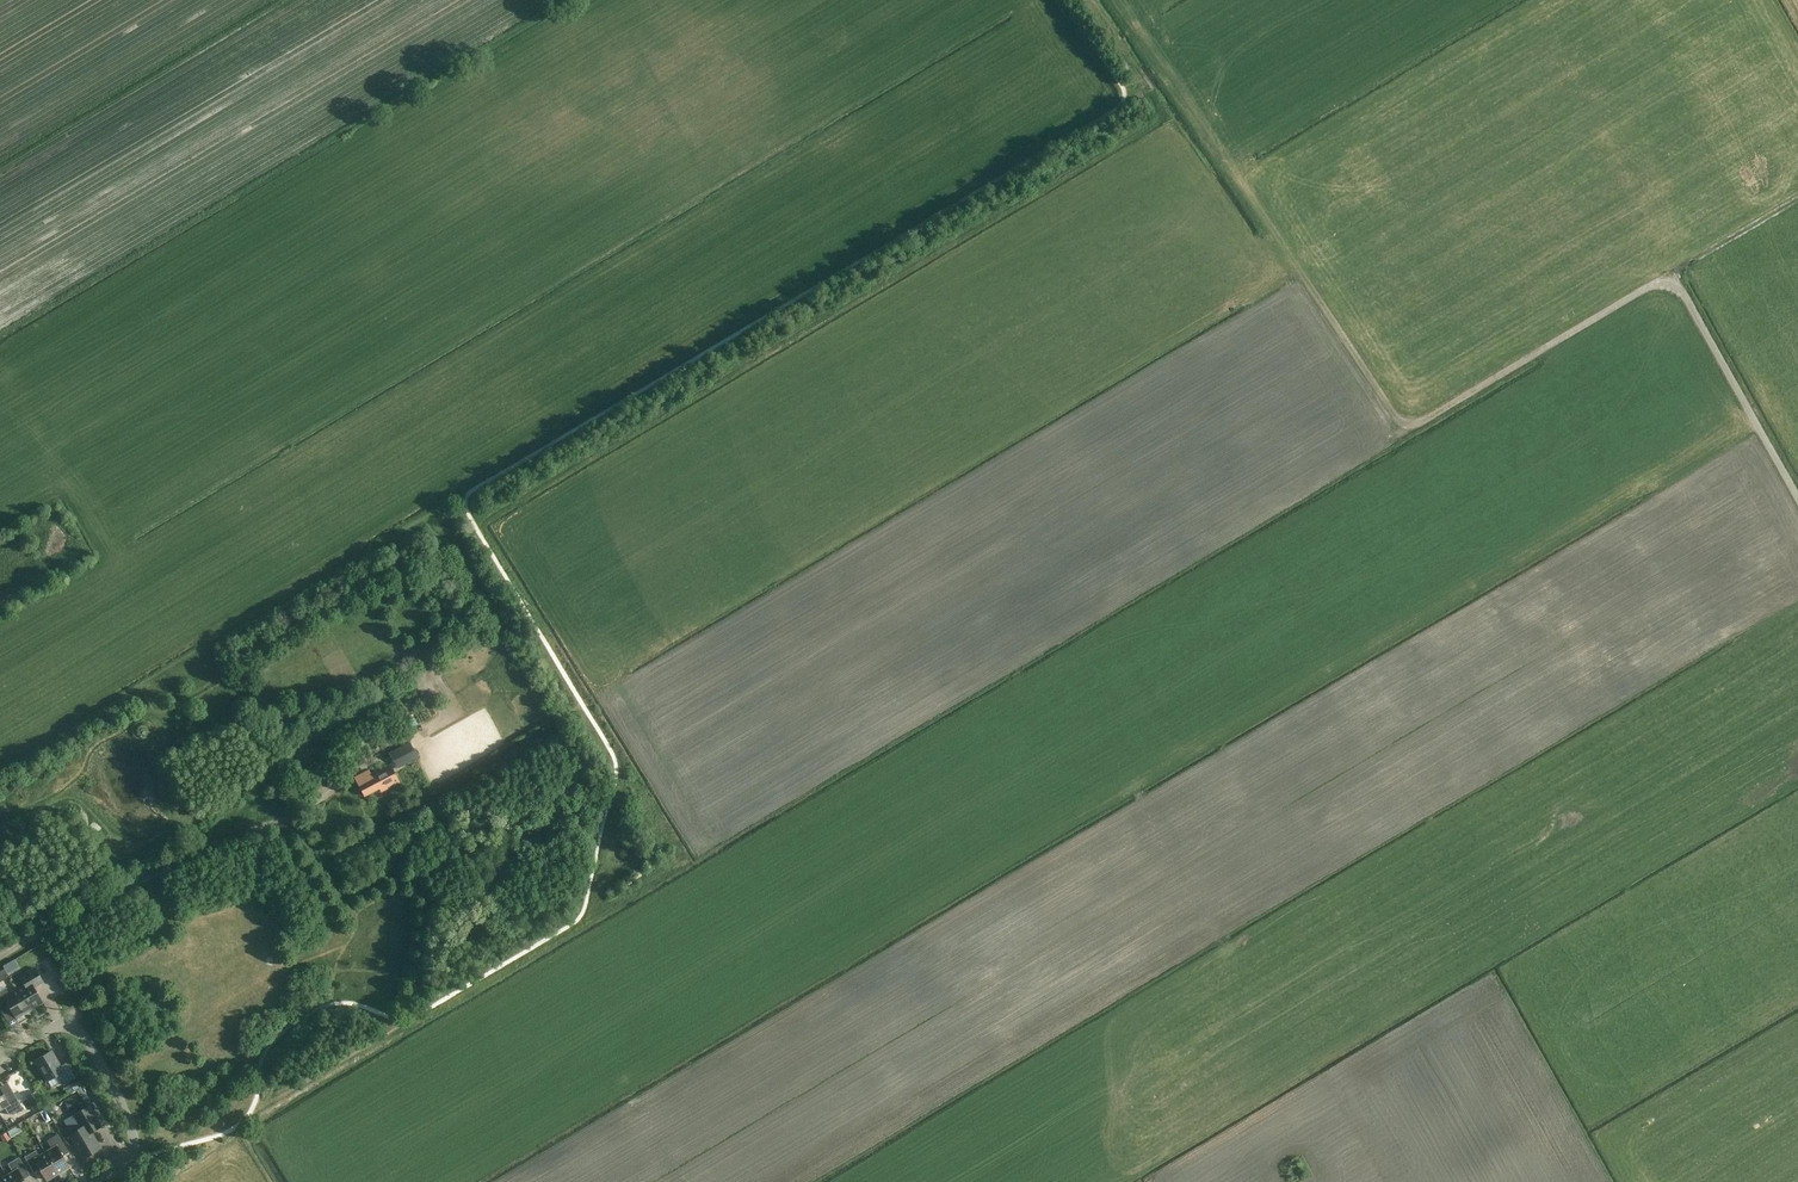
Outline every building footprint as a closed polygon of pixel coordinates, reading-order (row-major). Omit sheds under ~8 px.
[(384,740),(396,734),(393,727),(381,732),(384,740)] [(410,743),(390,753),(397,767),(417,756),(410,743)] [(381,792),(399,782),(390,765),(367,777),(365,774),(355,780),(364,796),(379,788),(381,792)] [(14,959),(3,966),(4,969),(7,973),(19,967),(14,959)] [(43,975),(48,973),(44,963),(39,966),(43,975)] [(17,989),(29,1010),(42,1002),(34,987),(43,982),(35,968),(20,977),(24,984),(17,989)] [(0,971),(0,982),(9,977),(7,973),(4,969),(0,971)] [(17,989),(9,993),(6,988),(0,991),(0,1005),(2,1008),(8,1005),(16,1018),(29,1010),(17,989)] [(60,1066),(51,1051),(35,1060),(47,1081),(58,1074),(65,1085),(76,1078),(66,1062),(60,1066)] [(70,1084),(74,1091),(83,1085),(80,1078),(70,1084)] [(4,1107),(9,1115),(22,1107),(11,1089),(3,1094),(0,1088),(0,1109),(4,1107)] [(63,1100),(70,1112),(80,1106),(73,1094),(63,1100)] [(40,1099),(30,1105),(34,1112),(44,1106),(40,1099)] [(91,1132),(101,1126),(88,1106),(74,1114),(82,1127),(69,1134),(83,1158),(100,1148),(91,1132)] [(46,1108),(39,1112),(45,1123),(52,1119),(46,1108)] [(12,1129),(7,1132),(11,1138),(16,1135),(12,1129)] [(0,1136),(4,1143),(11,1139),(7,1132),(0,1136)] [(45,1152),(58,1173),(69,1166),(62,1155),(69,1152),(58,1134),(47,1140),(52,1149),(45,1152)] [(58,1173),(45,1152),(39,1156),(35,1150),(24,1157),(34,1173),(40,1169),(46,1180),(58,1173)] [(6,1176),(10,1181),(25,1181),(24,1179),(30,1175),(19,1157),(8,1164),(13,1172),(6,1176)]
